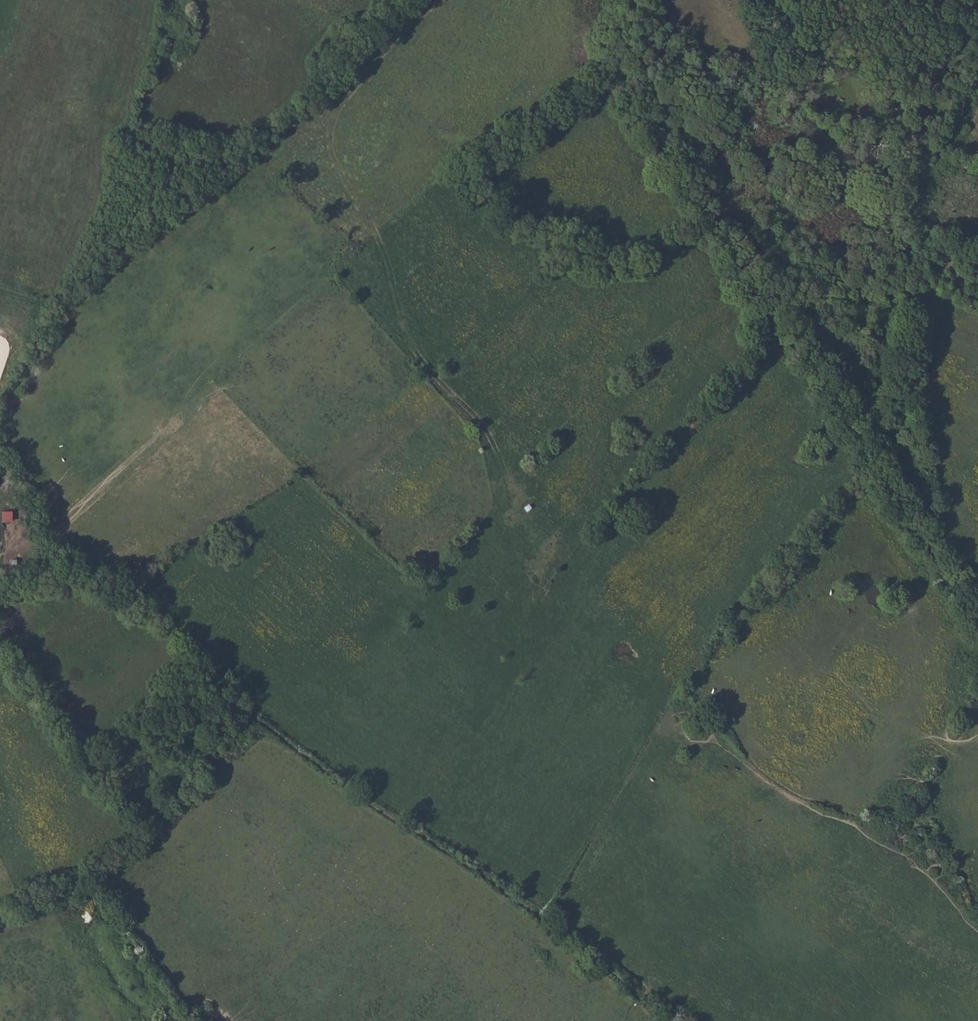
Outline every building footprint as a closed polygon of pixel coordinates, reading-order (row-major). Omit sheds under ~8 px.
[(3,510),(3,521),(12,521),(12,510),(3,510)]
